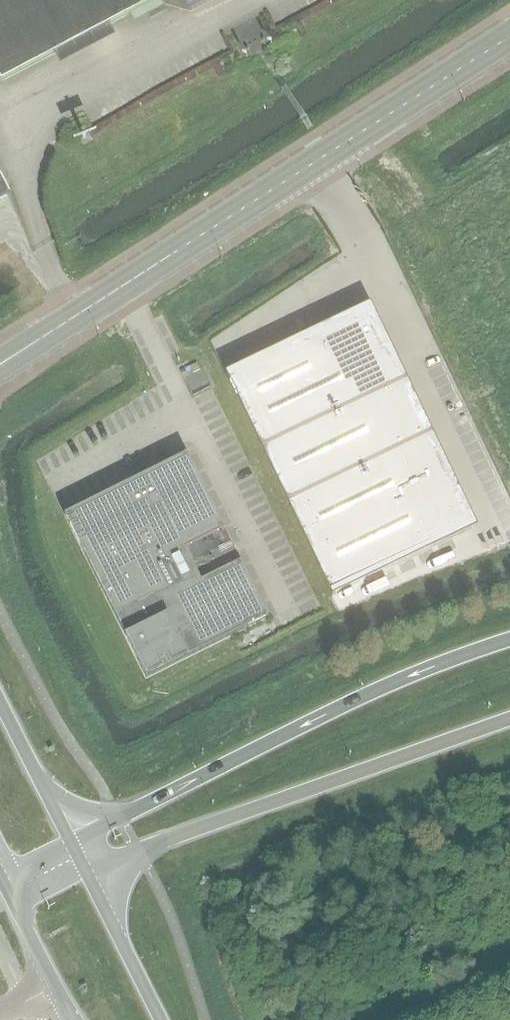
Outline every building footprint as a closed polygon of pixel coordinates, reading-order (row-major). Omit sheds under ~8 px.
[(1,81),(154,0),(0,0),(0,78),(1,81)] [(10,193),(0,174),(0,199),(10,193)] [(303,338),(332,326),(327,313),(298,325),(303,338)] [(301,340),(227,375),(332,596),(335,595),(334,592),(432,545),(428,536),(463,518),(459,509),(376,335),(367,315),(304,345),(301,340)] [(187,454),(65,515),(146,678),(269,617),(187,454)]
